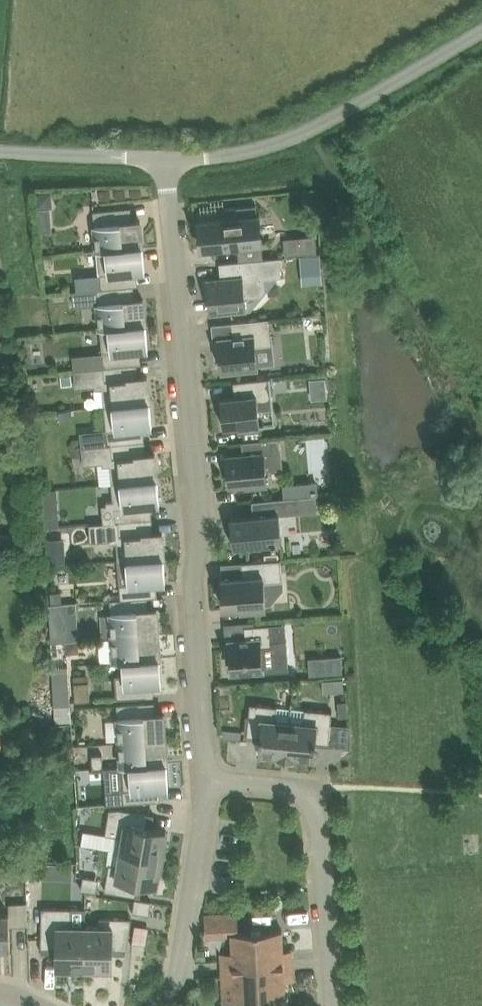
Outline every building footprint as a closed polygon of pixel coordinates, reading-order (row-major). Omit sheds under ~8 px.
[(53,206),(52,190),(36,191),(37,207),(38,207),(50,206),(53,206)] [(262,242),(259,214),(258,214),(257,204),(225,207),(226,217),(200,220),(202,248),(262,242)] [(98,249),(143,245),(141,220),(131,221),(131,219),(124,219),(122,207),(94,210),(98,249)] [(316,250),(315,233),(284,234),(285,251),(316,250)] [(98,249),(102,287),(102,288),(125,286),(125,282),(130,281),(129,273),(136,272),(136,270),(146,269),(143,245),(98,249)] [(302,269),(321,267),(319,253),(300,255),(302,269)] [(212,311),(222,310),(253,307),(279,275),(281,274),(280,256),(220,262),(222,277),(209,279),(206,279),(207,295),(210,294),(212,311)] [(96,303),(97,273),(74,272),(74,303),(96,303)] [(127,298),(125,286),(102,288),(102,287),(97,288),(101,327),(146,323),(144,298),(134,299),(133,297),(127,298)] [(234,336),(216,338),(217,355),(221,355),(223,370),(243,368),(259,367),(257,344),(271,343),(269,318),(253,319),(233,321),(234,336)] [(149,347),(146,323),(101,327),(104,366),(130,364),(133,363),(132,351),(139,351),(139,348),(149,347)] [(105,406),(113,405),(113,404),(150,400),(148,376),(138,377),(138,375),(131,375),(130,364),(104,366),(74,369),(76,387),(96,385),(96,388),(103,387),(105,406)] [(73,383),(72,373),(61,374),(62,384),(73,383)] [(325,374),(310,375),(311,396),(326,396),(325,374)] [(235,396),(221,397),(224,426),(238,424),(239,428),(261,426),(259,409),(274,408),(270,377),(234,381),(235,396)] [(108,443),(137,441),(136,429),(143,428),(143,426),(153,425),(150,400),(113,404),(113,405),(105,406),(107,429),(108,443)] [(60,409),(61,421),(68,421),(73,415),(72,408),(65,409),(60,409)] [(280,445),(280,437),(272,438),(263,439),(246,440),(242,441),(243,453),(227,454),(230,485),(246,483),(247,486),(269,484),(267,469),(283,467),(281,445),(280,445)] [(138,452),(137,441),(108,443),(82,446),(84,464),(110,461),(112,482),(158,477),(156,453),(145,454),(145,452),(138,452)] [(82,455),(81,446),(72,447),(72,455),(82,455)] [(158,477),(112,482),(113,500),(107,501),(107,504),(102,504),(103,522),(145,518),(144,506),(150,505),(150,503),(161,502),(158,477)] [(295,483),(297,496),(317,495),(319,495),(318,481),(295,483)] [(234,545),(254,543),(282,540),(280,512),(297,511),(296,497),(252,499),(254,515),(231,517),(234,545)] [(59,516),(45,517),(46,527),(60,526),(59,516)] [(145,518),(103,522),(89,523),(78,524),(79,538),(90,537),(90,541),(110,539),(110,542),(117,541),(118,560),(127,559),(165,557),(163,532),(153,533),(153,530),(146,531),(145,518)] [(127,559),(129,583),(120,584),(121,598),(139,597),(150,596),(149,584),(156,584),(156,582),(166,581),(165,557),(127,559)] [(282,561),(281,559),(262,560),(242,562),(243,575),(222,577),(224,607),(241,606),(241,610),(261,608),(269,608),(269,603),(267,582),(284,580),(283,570),(287,569),(286,561),(282,561)] [(121,598),(110,599),(113,636),(159,633),(157,608),(140,610),(139,597),(121,598)] [(74,602),(65,602),(67,640),(77,640),(74,602)] [(232,669),(252,668),(265,667),(265,663),(263,645),(272,644),(270,623),(265,624),(245,625),(246,638),(230,639),(232,669)] [(160,656),(159,633),(113,636),(115,661),(123,660),(123,659),(160,656)] [(68,651),(78,651),(77,640),(67,640),(68,651)] [(309,657),(310,674),(343,671),(342,654),(309,657)] [(123,659),(123,660),(124,674),(116,675),(117,698),(146,696),(145,683),(162,682),(160,656),(123,659)] [(322,679),(323,692),(344,690),(343,678),(322,679)] [(75,681),(76,700),(91,699),(89,681),(75,681)] [(346,700),(339,701),(340,716),(347,715),(346,700)] [(120,741),(166,738),(164,713),(147,714),(146,702),(117,704),(120,741)] [(279,757),(287,757),(290,720),(276,719),(277,705),(251,703),(248,734),(261,736),(259,752),(279,753),(279,757)] [(290,720),(287,757),(295,758),(295,755),(315,757),(316,741),(330,742),(333,710),(306,708),(304,722),(290,720)] [(168,762),(166,738),(120,741),(122,765),(168,762)] [(73,758),(73,741),(63,741),(64,758),(73,758)] [(92,753),(93,767),(104,766),(103,753),(92,753)] [(169,786),(168,762),(122,765),(124,802),(153,800),(152,788),(169,786)] [(119,765),(106,766),(108,800),(121,800),(119,765)] [(121,850),(165,857),(168,840),(165,839),(167,829),(147,826),(149,814),(154,815),(155,814),(119,808),(110,808),(106,833),(123,836),(121,850)] [(162,875),(165,857),(121,850),(119,864),(110,862),(105,890),(141,895),(141,894),(136,893),(138,881),(157,884),(159,874),(162,875)] [(53,878),(54,862),(43,861),(43,877),(53,878)] [(84,875),(82,889),(97,891),(99,878),(84,875)] [(150,914),(152,901),(152,900),(135,897),(133,911),(150,914)] [(9,902),(10,912),(0,912),(0,947),(11,947),(10,925),(28,924),(27,902),(9,902)] [(67,969),(85,970),(86,925),(71,925),(72,907),(42,906),(42,923),(42,938),(41,951),(43,951),(43,946),(57,947),(57,966),(67,966),(67,969)] [(239,928),(238,912),(205,913),(206,935),(228,934),(228,929),(239,928)] [(86,925),(85,970),(103,970),(103,967),(113,967),(113,948),(126,948),(125,953),(127,953),(132,917),(100,916),(100,926),(86,925)] [(222,975),(235,975),(235,973),(253,972),(253,965),(265,965),(265,958),(284,957),(282,930),(262,931),(262,927),(252,927),(253,931),(232,932),(233,959),(222,959),(222,975)] [(135,930),(133,946),(145,948),(146,942),(147,942),(148,932),(135,930)] [(206,960),(206,949),(197,949),(197,960),(206,960)] [(294,956),(284,957),(265,958),(265,965),(253,965),(253,972),(235,973),(235,975),(236,1002),(256,1001),(256,1005),(266,1004),(266,1001),(286,1000),(285,972),(294,972),(294,956)]
